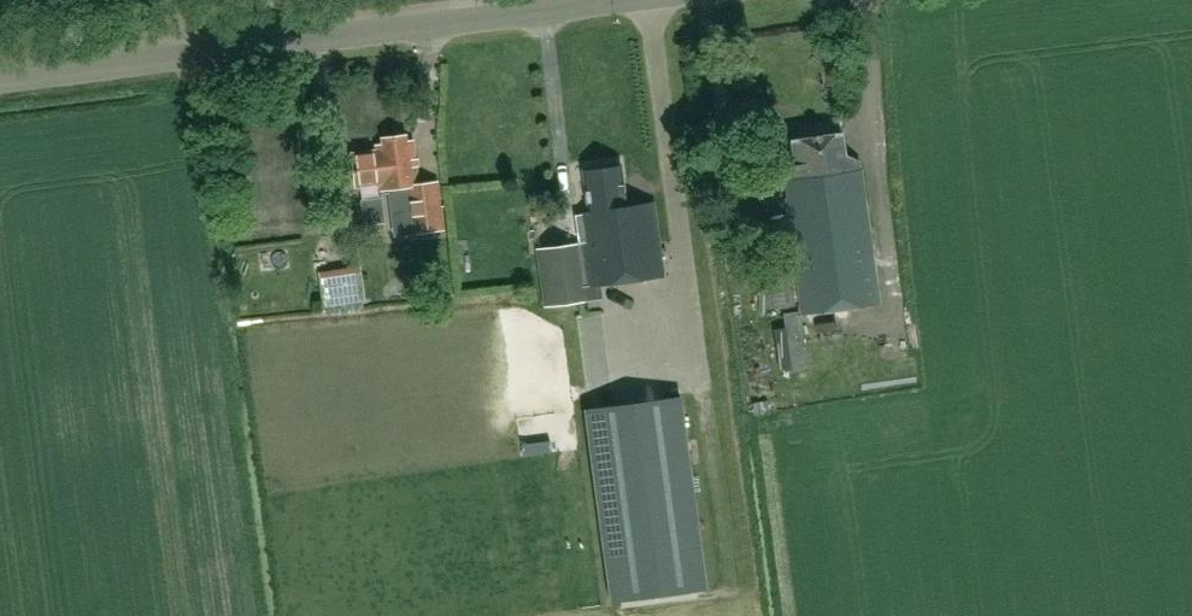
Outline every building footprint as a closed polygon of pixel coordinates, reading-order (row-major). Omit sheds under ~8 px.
[(515,11),(542,5),(541,0),(512,0),(515,11)] [(785,178),(788,197),(785,198),(801,312),(879,300),(859,162),(844,153),(841,133),(791,140),(793,154),(788,155),(791,177),(785,178)] [(377,149),(352,152),(355,185),(381,182),(381,189),(389,188),(395,234),(441,228),(436,182),(419,184),(413,139),(406,140),(406,134),(382,137),(383,143),(376,144),(377,149)] [(545,250),(547,264),(540,265),(546,306),(562,304),(585,301),(603,299),(601,285),(664,277),(654,201),(627,205),(621,168),(621,165),(610,166),(586,169),(589,187),(585,187),(588,211),(577,212),(582,246),(584,260),(579,261),(579,260),(572,261),(570,247),(545,250)] [(792,266),(771,269),(774,288),(757,291),(759,310),(797,304),(792,266)] [(364,298),(361,271),(319,276),(323,303),(364,298)] [(424,295),(424,284),(408,284),(409,295),(424,295)] [(799,314),(783,316),(791,370),(807,368),(799,314)] [(584,407),(610,601),(706,588),(680,394),(584,407)]
